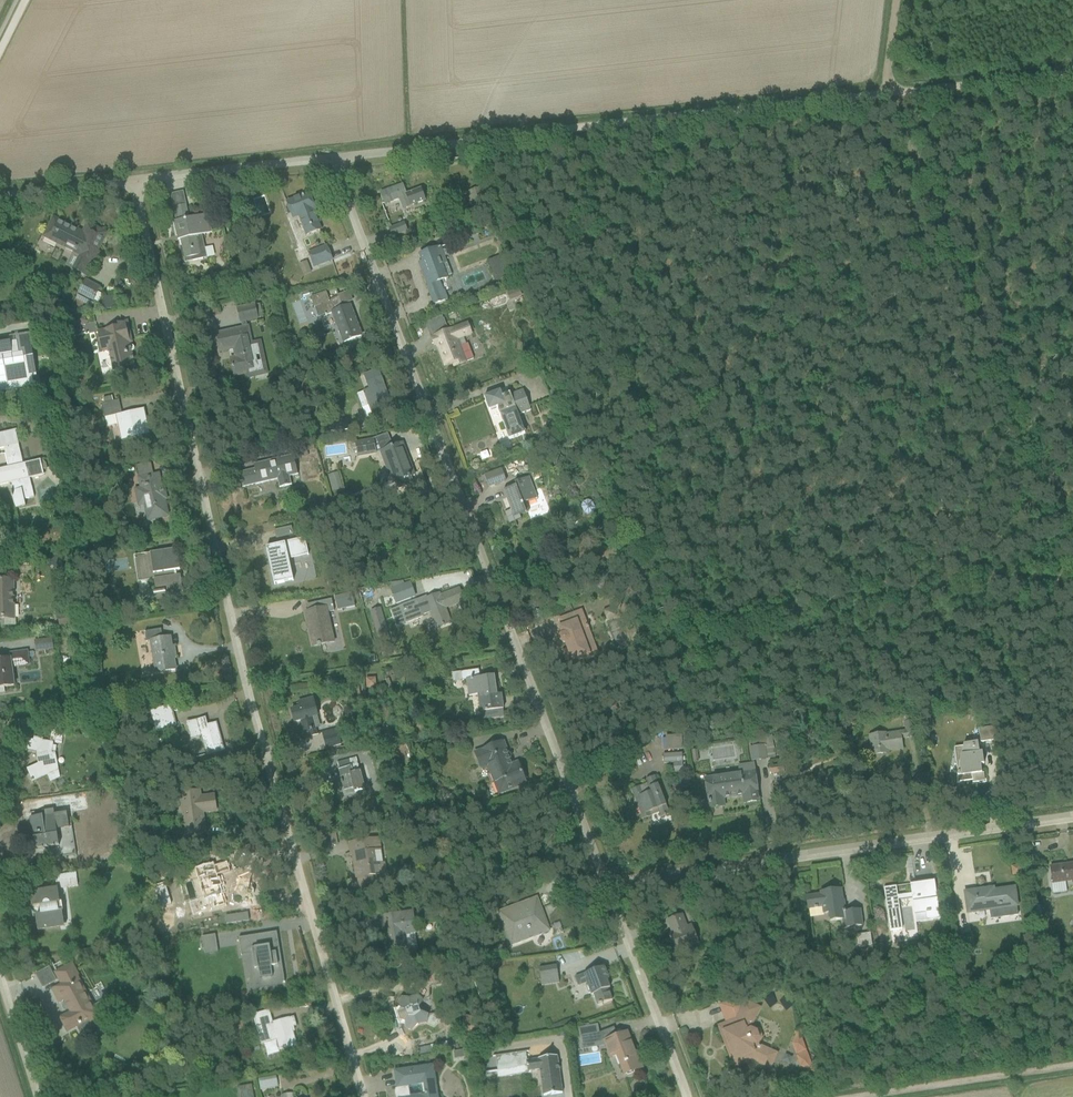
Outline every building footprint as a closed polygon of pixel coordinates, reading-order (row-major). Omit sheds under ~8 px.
[(403,212),(425,204),(421,191),(406,197),(403,187),(381,195),(385,206),(399,201),(403,212)] [(306,238),(321,232),(313,213),(315,212),(309,196),(287,205),(294,222),(299,219),(306,238)] [(180,242),(184,261),(201,257),(202,261),(207,260),(202,237),(212,234),(208,216),(190,220),(187,206),(176,209),(179,223),(174,224),(177,238),(179,238),(180,241),(178,242),(180,242)] [(451,217),(456,229),(465,225),(460,213),(451,217)] [(465,221),(467,228),(478,224),(475,217),(465,221)] [(84,237),(55,221),(46,238),(74,253),(66,268),(88,280),(101,254),(97,252),(106,236),(89,227),(84,237)] [(409,232),(406,225),(390,232),(393,238),(409,232)] [(476,229),(468,232),(471,239),(479,236),(476,229)] [(464,231),(450,236),(454,246),(468,240),(464,231)] [(327,249),(309,256),(314,270),(332,262),(327,249)] [(447,279),(452,277),(441,249),(420,257),(423,264),(420,265),(428,287),(427,287),(434,306),(448,301),(445,292),(443,292),(440,284),(448,281),(447,279)] [(490,277),(493,286),(512,279),(503,257),(488,263),(489,264),(485,266),(489,273),(491,272),(493,276),(490,277)] [(300,266),(304,276),(311,274),(307,263),(300,266)] [(98,294),(101,290),(87,282),(70,312),(96,310),(96,312),(116,309),(114,298),(102,299),(103,297),(98,294)] [(519,291),(507,296),(510,303),(522,298),(519,291)] [(343,345),(361,338),(350,308),(343,310),(339,300),(330,303),(326,294),(311,300),(314,310),(315,309),(319,319),(325,316),(325,318),(332,316),(343,345)] [(246,381),(268,376),(261,343),(253,344),(249,328),(248,328),(247,324),(259,322),(256,306),(237,310),(240,326),(242,326),(243,331),(218,336),(221,354),(234,351),(236,360),(231,361),(235,378),(245,376),(246,381)] [(449,322),(461,318),(459,313),(448,318),(449,322)] [(86,320),(82,317),(77,318),(73,322),(74,326),(78,328),(85,327),(87,324),(86,320)] [(430,323),(434,335),(450,329),(446,317),(430,323)] [(128,324),(116,326),(117,329),(98,334),(103,354),(109,353),(110,359),(108,360),(107,362),(107,363),(107,366),(108,368),(109,369),(111,370),(113,370),(113,373),(126,371),(126,368),(134,366),(131,354),(132,354),(131,348),(130,348),(130,345),(132,345),(128,324)] [(471,325),(468,326),(432,340),(435,347),(437,346),(445,368),(454,365),(455,369),(474,361),(469,348),(466,346),(464,340),(472,336),(471,334),(474,333),(471,325)] [(0,342),(0,360),(3,359),(9,392),(34,388),(32,380),(37,379),(30,335),(10,339),(10,340),(0,342)] [(366,420),(392,410),(381,379),(376,381),(373,373),(364,377),(368,391),(363,393),(364,394),(358,396),(366,420)] [(531,413),(523,392),(511,397),(510,396),(503,399),(501,393),(484,399),(490,413),(498,410),(500,416),(510,442),(525,436),(518,417),(531,413)] [(151,440),(144,411),(122,417),(119,403),(102,406),(107,428),(118,425),(122,442),(149,436),(150,440),(151,440)] [(330,423),(331,434),(349,431),(348,421),(330,423)] [(313,437),(320,435),(318,426),(310,428),(313,437)] [(4,450),(9,469),(0,471),(0,487),(12,484),(14,493),(11,494),(12,498),(13,498),(16,510),(26,508),(24,501),(34,499),(30,480),(44,477),(43,471),(48,470),(47,466),(43,461),(23,466),(16,432),(0,436),(0,451),(4,450)] [(358,459),(377,456),(374,441),(356,444),(356,445),(350,446),(352,456),(357,455),(358,459)] [(298,447),(301,460),(309,458),(308,453),(314,452),(312,444),(298,447)] [(577,444),(572,446),(586,471),(590,470),(577,444)] [(410,479),(415,477),(403,445),(380,454),(392,487),(395,485),(397,492),(413,486),(410,479)] [(60,446),(47,449),(52,469),(64,466),(60,446)] [(298,476),(294,458),(254,466),(255,471),(240,475),(243,490),(278,482),(279,489),(291,487),(290,478),(298,476)] [(502,471),(484,478),(489,489),(506,483),(502,471)] [(333,493),(343,491),(339,474),(329,477),(333,493)] [(140,489),(134,490),(139,508),(144,507),(147,522),(168,518),(165,501),(167,501),(163,486),(161,486),(159,476),(138,481),(140,489)] [(526,505),(537,500),(529,479),(515,484),(516,488),(504,493),(506,500),(507,499),(511,509),(510,510),(511,513),(505,515),(509,526),(521,522),(520,518),(529,514),(526,505)] [(275,588),(295,583),(287,545),(284,545),(283,539),(293,537),(292,529),(275,532),(276,541),(279,540),(280,547),(267,550),(270,563),(271,563),(273,571),(272,571),(275,588)] [(175,552),(135,558),(139,584),(154,582),(157,596),(154,596),(156,606),(174,603),(172,588),(182,587),(181,577),(177,578),(176,573),(178,573),(175,552)] [(0,582),(0,621),(3,621),(3,627),(16,627),(16,621),(16,619),(22,619),(21,606),(15,607),(15,582),(0,582)] [(427,599),(391,612),(397,628),(423,619),(422,617),(430,614),(437,631),(452,626),(446,610),(464,603),(459,591),(441,598),(440,595),(427,600),(427,599)] [(313,650),(335,645),(329,614),(334,613),(332,601),(307,607),(308,613),(305,614),(313,650)] [(370,613),(382,651),(391,649),(381,610),(370,613)] [(599,656),(583,613),(560,621),(562,629),(560,630),(562,637),(562,638),(560,640),(560,642),(562,645),(563,646),(566,646),(568,652),(563,654),(568,668),(599,656)] [(156,675),(176,672),(174,660),(176,659),(174,648),(172,649),(171,639),(163,640),(161,631),(145,634),(147,644),(150,643),(156,675)] [(51,641),(35,643),(36,654),(52,652),(51,641)] [(0,656),(0,695),(5,694),(5,689),(16,687),(13,669),(30,667),(29,652),(0,656)] [(497,697),(494,678),(480,680),(479,671),(452,675),(453,684),(466,682),(468,698),(478,697),(480,714),(504,711),(501,696),(497,697)] [(375,681),(367,682),(368,689),(376,688),(375,681)] [(319,718),(314,701),(299,704),(300,710),(292,712),(293,718),(294,718),(296,723),(302,723),(305,735),(311,733),(312,738),(318,737),(313,720),(319,718)] [(175,707),(155,711),(159,732),(179,728),(175,707)] [(58,729),(52,729),(51,742),(56,743),(55,745),(62,746),(64,729),(63,729),(63,717),(58,717),(58,729)] [(903,752),(902,742),(914,740),(911,718),(904,719),(906,733),(886,736),(886,734),(868,737),(871,758),(889,756),(889,754),(903,752)] [(207,757),(224,753),(216,726),(207,728),(206,721),(188,725),(192,741),(202,739),(207,757)] [(980,744),(997,742),(995,729),(978,731),(980,744)] [(339,730),(323,735),(327,748),(342,744),(339,730)] [(104,732),(96,734),(98,742),(101,741),(102,747),(107,746),(104,732)] [(682,751),(681,737),(666,738),(666,751),(682,751)] [(38,766),(27,771),(33,783),(48,777),(50,784),(60,779),(56,755),(57,748),(53,747),(54,743),(43,742),(43,740),(34,738),(34,741),(25,740),(24,752),(37,753),(38,766)] [(749,749),(751,763),(776,760),(772,738),(751,740),(752,749),(749,749)] [(622,753),(637,747),(635,742),(620,748),(622,753)] [(488,769),(498,796),(526,785),(518,765),(512,767),(504,744),(474,756),(481,772),(488,769)] [(972,785),(985,784),(983,775),(981,775),(980,767),(983,766),(982,755),(979,755),(977,745),(963,747),(963,749),(954,750),(958,778),(957,785),(972,783),(972,785)] [(682,756),(663,756),(664,766),(673,765),(674,774),(684,774),(682,756)] [(205,757),(193,760),(196,769),(207,766),(205,757)] [(356,759),(336,765),(344,792),(343,793),(344,799),(357,795),(357,794),(366,791),(356,759)] [(743,806),(760,804),(755,765),(738,767),(739,776),(704,780),(708,812),(725,809),(724,801),(742,799),(743,806)] [(786,769),(769,769),(769,780),(786,779),(786,769)] [(657,811),(661,819),(664,818),(665,819),(666,818),(666,817),(669,816),(655,778),(646,781),(647,786),(631,792),(643,822),(651,818),(650,814),(657,811)] [(180,795),(186,839),(207,836),(205,816),(218,814),(215,796),(202,798),(201,792),(180,795)] [(54,860),(76,856),(72,826),(69,826),(67,814),(54,816),(54,811),(42,813),(43,817),(30,819),(35,851),(43,850),(43,848),(49,847),(50,849),(52,849),(54,860)] [(378,827),(360,830),(361,838),(378,835),(378,827)] [(374,878),(387,876),(385,865),(383,865),(380,840),(350,845),(357,880),(358,880),(359,889),(375,887),(374,878)] [(199,886),(204,903),(224,897),(218,874),(220,873),(217,863),(194,870),(195,871),(189,872),(193,888),(199,886)] [(1050,868),(1053,887),(1051,887),(1053,896),(1066,894),(1065,885),(1072,884),(1072,865),(1050,868)] [(1013,877),(1020,876),(1019,868),(1012,869),(1013,877)] [(527,871),(518,874),(522,888),(532,885),(527,871)] [(76,873),(57,876),(58,881),(56,882),(57,890),(78,887),(76,873)] [(916,925),(940,922),(934,883),(915,886),(915,888),(910,888),(911,896),(912,900),(916,925)] [(896,888),(884,890),(890,933),(902,931),(898,902),(912,900),(911,896),(897,898),(896,888)] [(1004,911),(1017,909),(1014,890),(987,894),(987,892),(965,894),(968,916),(989,913),(990,918),(992,920),(1003,918),(1005,916),(1004,911)] [(39,930),(65,926),(62,904),(60,904),(58,891),(32,895),(34,909),(40,908),(42,916),(38,917),(39,930)] [(843,931),(863,928),(861,911),(844,914),(841,891),(820,894),(821,896),(806,898),(808,912),(822,910),(822,916),(829,915),(830,924),(842,922),(843,931)] [(511,948),(550,933),(537,898),(498,913),(511,948)] [(384,930),(388,953),(408,949),(406,937),(417,935),(413,913),(382,918),(383,919),(385,918),(387,930),(384,930)] [(675,954),(699,946),(691,926),(686,928),(682,917),(668,922),(673,935),(668,937),(675,954)] [(282,933),(240,939),(242,956),(255,954),(260,989),(288,985),(282,933)] [(206,937),(207,954),(222,952),(220,935),(206,937)] [(971,951),(972,950),(970,935),(962,936),(964,951),(965,951),(966,958),(971,957),(971,951)] [(858,949),(872,947),(870,936),(857,938),(858,949)] [(77,1028),(78,1028),(81,1034),(83,1036),(86,1036),(89,1036),(92,1034),(93,1031),(92,1027),(91,1025),(100,1020),(98,1017),(106,1013),(101,1003),(94,1007),(79,978),(80,977),(73,964),(55,974),(62,987),(56,990),(63,1003),(66,1001),(72,1013),(69,1014),(70,1015),(61,1020),(68,1032),(76,1028),(77,1028)] [(540,969),(542,987),(564,984),(562,966),(540,969)] [(43,988),(57,981),(49,967),(35,974),(43,988)] [(607,981),(609,981),(604,968),(575,979),(579,988),(587,984),(591,996),(593,995),(598,1008),(612,1002),(608,990),(610,990),(607,981)] [(434,1029),(441,1023),(436,1016),(429,1017),(421,1014),(420,1010),(424,1003),(430,1000),(430,990),(431,988),(443,986),(441,974),(419,978),(420,987),(420,993),(418,997),(410,1001),(402,1000),(399,1006),(401,1010),(406,1013),(409,1019),(406,1023),(406,1029),(411,1033),(417,1027),(427,1026),(434,1029)] [(476,986),(480,1000),(484,999),(480,985),(476,986)] [(719,1028),(734,1067),(753,1061),(772,1069),(778,1054),(760,1046),(762,1038),(760,1031),(753,1028),(761,1009),(744,1002),(743,1004),(721,1006),(728,1025),(719,1028)] [(280,1052),(297,1047),(292,1029),(297,1027),(294,1019),(273,1024),(269,1012),(253,1016),(262,1046),(277,1041),(280,1052)] [(246,1031),(243,1018),(229,1022),(232,1036),(246,1031)] [(618,1058),(624,1076),(643,1070),(638,1059),(636,1060),(626,1034),(617,1038),(614,1029),(600,1035),(581,1038),(583,1051),(605,1048),(610,1060),(618,1058)] [(791,1046),(800,1069),(815,1075),(798,1032),(791,1046)] [(448,1049),(447,1043),(431,1046),(432,1052),(448,1049)] [(464,1051),(455,1053),(456,1063),(466,1062),(464,1051)] [(544,1096),(547,1096),(562,1095),(557,1058),(527,1062),(526,1053),(496,1058),(499,1078),(529,1075),(529,1073),(540,1072),(544,1096)] [(394,1072),(397,1090),(399,1090),(400,1096),(438,1096),(434,1066),(394,1072)] [(276,1077),(258,1080),(261,1092),(278,1089),(276,1077)] [(237,1088),(239,1096),(254,1096),(252,1086),(237,1088)]
